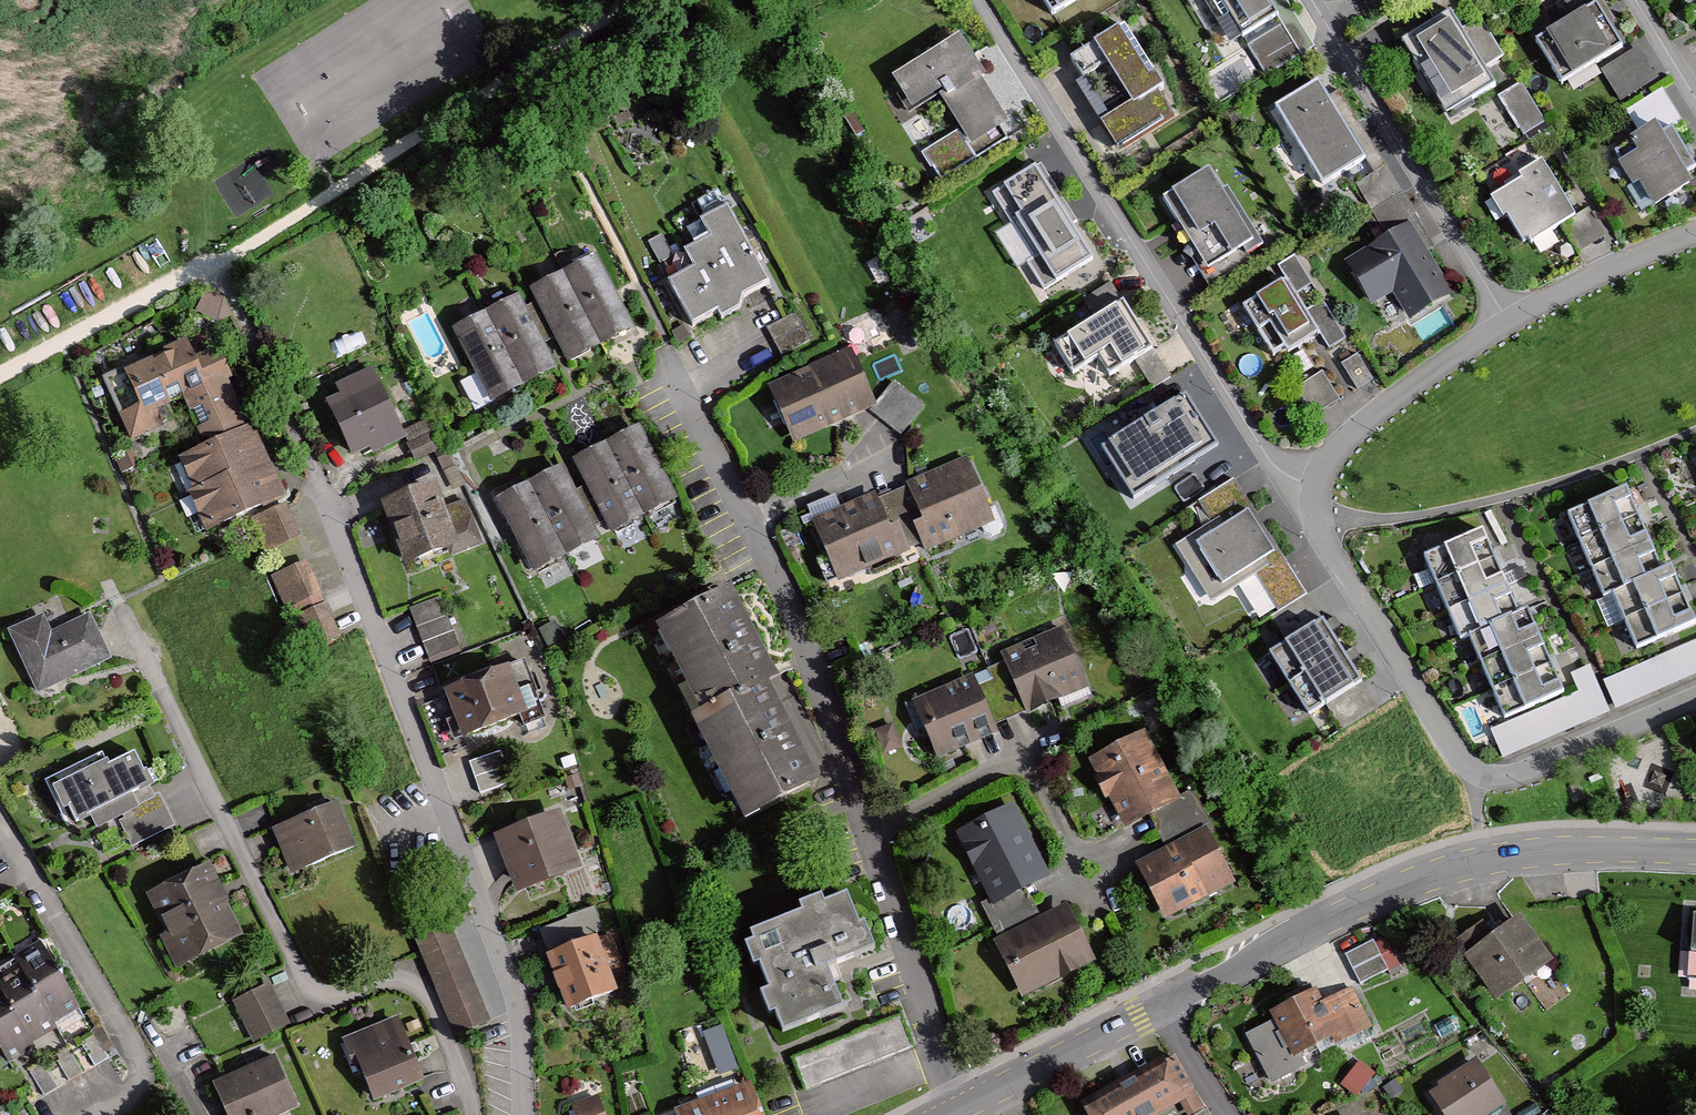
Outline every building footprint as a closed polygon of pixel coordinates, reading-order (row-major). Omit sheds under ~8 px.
[(1047,20),(1081,0),(1035,0),(1047,20)] [(1258,0),(1203,0),(1231,44),(1270,19),(1258,0)] [(1431,25),(1395,46),(1440,121),(1490,92),(1479,73),(1504,58),(1481,21),(1458,34),(1449,18),(1474,3),(1472,0),(1417,0),(1431,25)] [(1617,52),(1591,9),(1530,46),(1557,89),(1617,52)] [(995,79),(964,32),(886,83),(909,119),(943,97),(982,158),(1008,141),(1001,130),(1010,125),(984,86),(995,79)] [(1153,98),(1164,91),(1156,82),(1143,82),(1113,32),(1083,51),(1120,111),(1095,127),(1113,155),(1167,121),(1153,98)] [(1294,59),(1280,33),(1249,50),(1263,76),(1294,59)] [(1626,100),(1664,76),(1640,38),(1602,62),(1626,100)] [(1359,161),(1310,86),(1267,113),(1316,188),(1359,161)] [(1543,125),(1519,86),(1497,100),(1521,139),(1543,125)] [(978,160),(959,130),(923,153),(942,182),(978,160)] [(1653,142),(1646,130),(1625,143),(1633,156),(1613,169),(1629,194),(1635,190),(1648,211),(1684,189),(1678,179),(1693,170),(1670,132),(1653,142)] [(1100,261),(1041,162),(993,191),(1014,225),(1021,221),(1041,254),(1029,261),(1048,292),(1100,261)] [(1569,223),(1535,166),(1512,179),(1515,185),(1485,203),(1499,225),(1503,223),(1521,252),(1569,223)] [(1248,244),(1200,171),(1153,202),(1201,275),(1248,244)] [(762,290),(721,212),(695,226),(704,243),(678,257),(688,275),(664,288),(686,330),(699,323),(713,316),(717,323),(729,317),(741,311),(737,302),(750,296),(762,290)] [(1447,296),(1404,227),(1338,267),(1366,312),(1389,297),(1405,322),(1447,296)] [(626,333),(588,260),(524,293),(562,366),(580,357),(610,341),(626,333)] [(1311,293),(1291,260),(1273,271),(1281,284),(1236,312),(1271,369),(1318,341),(1325,351),(1341,341),(1320,306),(1304,316),(1295,302),(1311,293)] [(1174,378),(1114,281),(1085,298),(1098,320),(1056,345),(1075,377),(1101,361),(1112,378),(1135,365),(1152,392),(1174,378)] [(550,372),(513,299),(448,332),(472,379),(458,386),(473,415),(500,401),(499,398),(504,395),(533,381),(550,372)] [(795,313),(768,327),(784,357),(811,342),(795,313)] [(185,361),(181,348),(118,373),(133,411),(115,418),(125,444),(164,430),(158,416),(168,412),(165,405),(178,399),(197,448),(169,458),(198,532),(283,500),(276,481),(263,447),(258,449),(250,427),(244,429),(228,387),(213,350),(185,361)] [(866,411),(843,358),(763,392),(785,445),(866,411)] [(368,458),(401,442),(365,372),(331,389),(336,398),(322,406),(350,461),(366,453),(368,458)] [(1337,406),(1319,377),(1290,395),(1308,424),(1337,406)] [(920,408),(892,388),(872,415),(900,436),(920,408)] [(1222,449),(1188,395),(1097,452),(1130,508),(1222,449)] [(429,421),(404,434),(416,459),(441,448),(429,421)] [(670,502),(632,430),(617,438),(586,454),(568,463),(606,535),(670,502)] [(989,524),(962,461),(902,486),(916,518),(907,522),(920,553),(989,524)] [(591,542),(555,469),(538,478),(508,492),(491,501),(527,573),(591,542)] [(1267,530),(1236,481),(1201,502),(1215,523),(1178,545),(1214,605),(1258,577),(1280,613),(1274,618),(1290,644),(1272,656),(1313,721),(1331,710),(1343,731),(1381,709),(1358,674),(1337,640),(1267,530)] [(451,554),(425,484),(372,503),(398,573),(451,554)] [(1626,509),(1620,496),(1561,520),(1596,604),(1608,599),(1629,652),(1689,627),(1684,614),(1673,587),(1666,571),(1653,576),(1646,558),(1637,535),(1626,509)] [(882,531),(869,498),(809,522),(834,584),(907,555),(895,525),(882,531)] [(299,539),(284,507),(255,520),(269,552),(299,539)] [(1478,546),(1473,532),(1414,557),(1448,640),(1460,635),(1495,721),(1555,696),(1548,680),(1536,650),(1525,624),(1518,607),(1506,612),(1499,596),(1487,568),(1478,546)] [(322,603),(303,562),(270,578),(288,618),(322,603)] [(770,685),(718,592),(642,633),(689,718),(678,724),(734,826),(810,784),(759,690),(770,685)] [(429,662),(460,650),(438,599),(408,611),(429,662)] [(338,640),(323,607),(295,620),(311,653),(338,640)] [(46,634),(38,617),(3,634),(34,696),(104,662),(81,617),(46,634)] [(1086,690),(1059,630),(996,658),(1024,718),(1086,690)] [(1630,675),(1642,701),(1695,677),(1695,645),(1630,675)] [(438,696),(455,740),(515,718),(521,732),(541,724),(519,665),(438,696)] [(1576,695),(1493,733),(1505,760),(1604,715),(1583,669),(1567,676),(1576,695)] [(994,738),(968,679),(909,705),(935,764),(994,738)] [(1179,803),(1140,736),(1088,766),(1126,833),(1179,803)] [(505,783),(493,754),(467,763),(478,793),(505,783)] [(100,769),(94,757),(40,783),(63,833),(78,826),(82,836),(149,804),(126,756),(100,769)] [(351,852),(331,809),(270,838),(290,881),(351,852)] [(1041,877),(1009,809),(954,836),(987,903),(1041,877)] [(488,840),(510,896),(576,870),(553,814),(488,840)] [(1231,884),(1199,829),(1133,867),(1165,922),(1231,884)] [(240,938),(201,865),(141,897),(181,970),(240,938)] [(845,933),(834,902),(811,910),(809,903),(786,912),(789,919),(736,938),(740,947),(731,950),(739,973),(746,971),(755,997),(749,1000),(756,1020),(761,1018),(769,1039),(833,1016),(817,972),(863,955),(854,930),(845,933)] [(1090,961),(1059,906),(989,946),(1019,1000),(1090,961)] [(1549,962),(1517,917),(1490,937),(1480,924),(1445,948),(1486,1007),(1549,962)] [(1690,918),(1685,982),(1695,983),(1695,919),(1690,918)] [(490,1026),(449,929),(414,944),(455,1040),(490,1026)] [(1347,945),(1361,980),(1396,965),(1382,931),(1347,945)] [(619,964),(609,937),(588,945),(587,942),(538,961),(559,1016),(612,995),(602,970),(619,964)] [(29,951),(0,971),(0,1060),(2,1063),(17,1053),(39,1038),(60,1023),(73,1015),(29,951)] [(284,1025),(266,988),(233,1003),(251,1041),(284,1025)] [(1370,1029),(1352,990),(1319,1006),(1312,991),(1266,1013),(1270,1023),(1242,1036),(1266,1086),(1300,1069),(1294,1057),(1331,1039),(1334,1046),(1370,1029)] [(792,1050),(805,1085),(915,1045),(902,1009),(792,1050)] [(31,1072),(51,1096),(117,1042),(98,1018),(31,1072)] [(422,1084),(394,1025),(346,1047),(375,1107),(422,1084)] [(223,1114),(283,1114),(297,1109),(274,1058),(210,1086),(223,1114)] [(1170,1061),(1076,1114),(1166,1114),(1176,1109),(1180,1114),(1190,1114),(1198,1110),(1170,1061)] [(1471,1063),(1424,1095),(1437,1114),(1488,1114),(1501,1107),(1471,1063)] [(1369,1074),(1358,1065),(1339,1090),(1352,1096),(1369,1074)] [(746,1087),(669,1113),(670,1114),(755,1114),(746,1087)] [(592,1103),(566,1113),(567,1114),(597,1114),(592,1103)]
